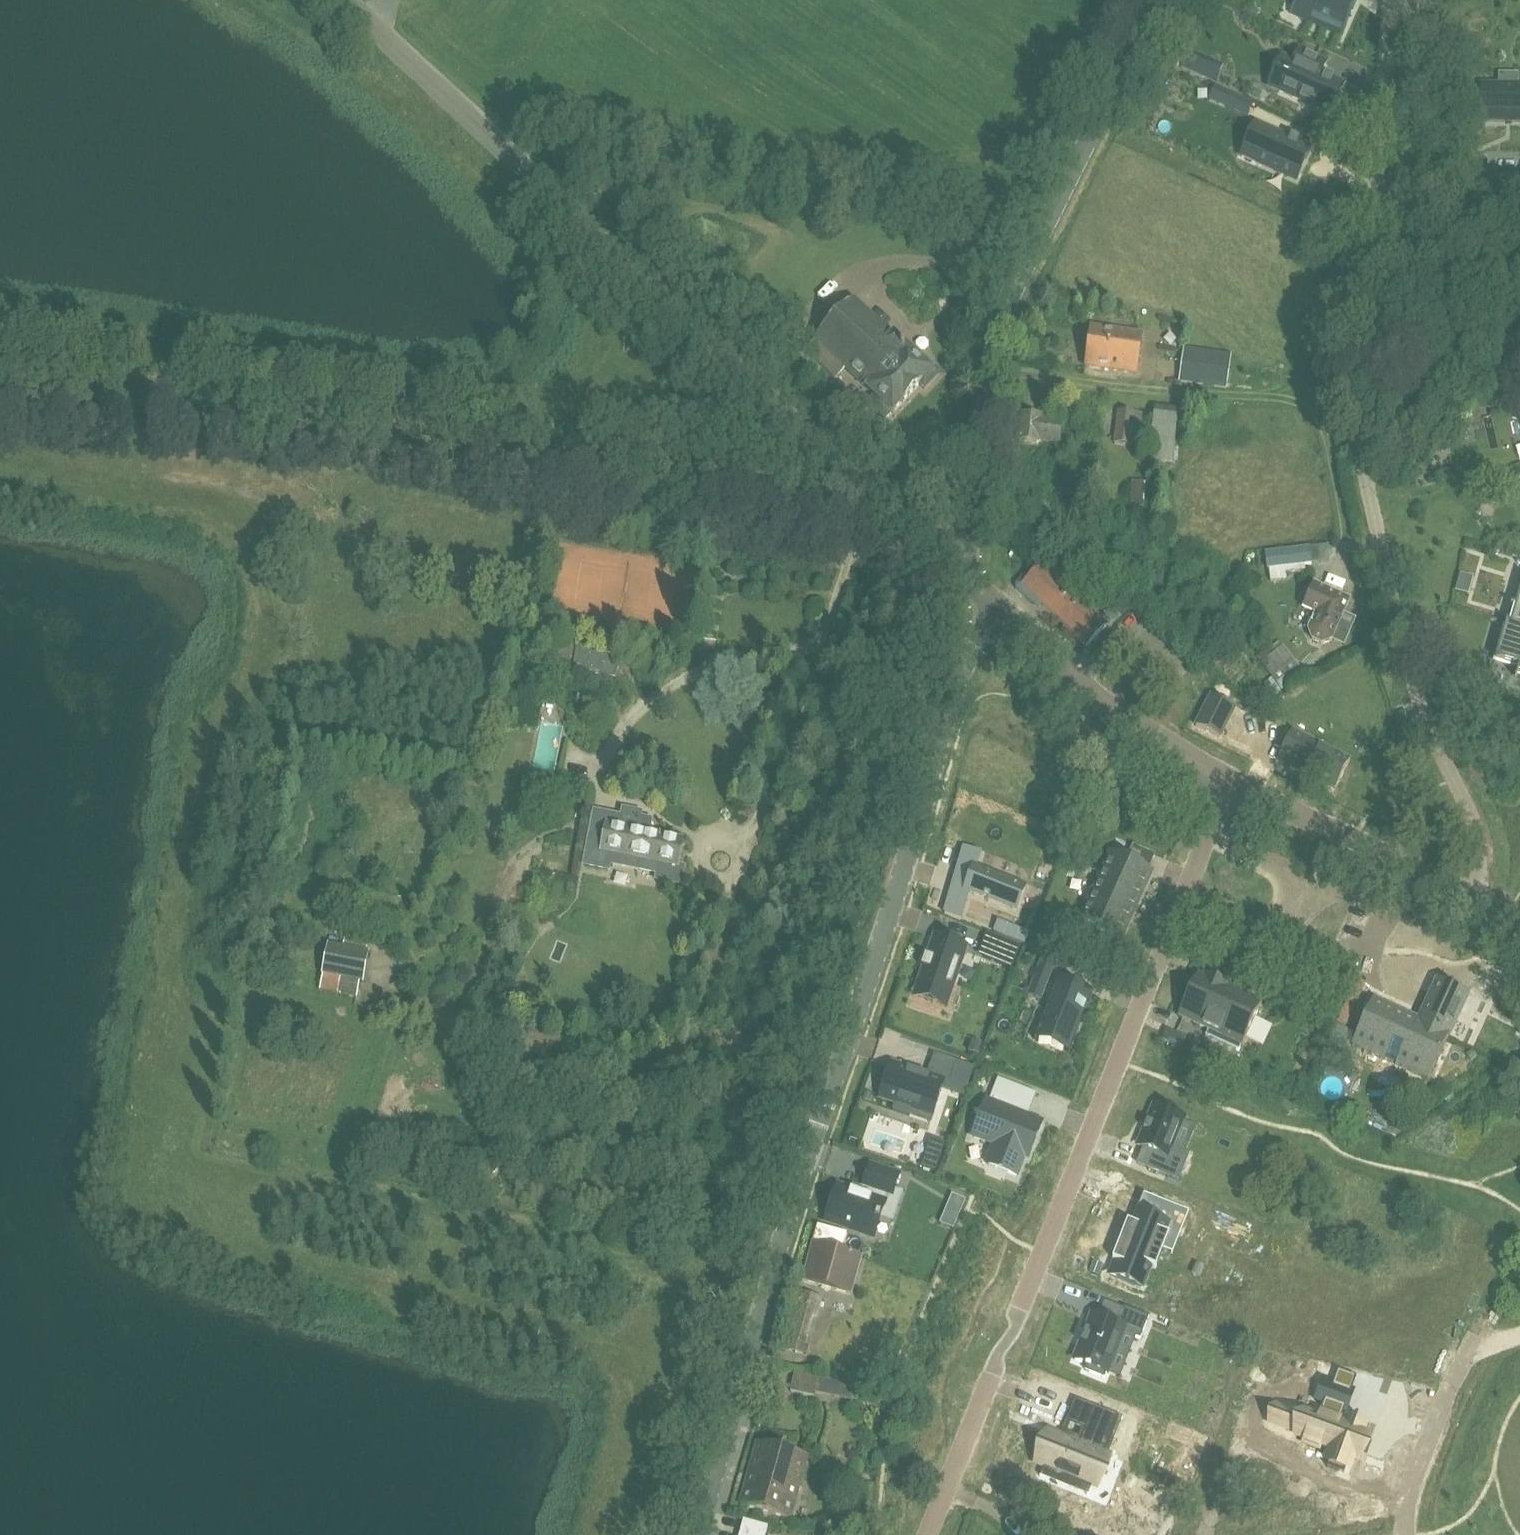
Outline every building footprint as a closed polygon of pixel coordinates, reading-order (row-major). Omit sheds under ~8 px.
[(1300,10),(1342,29),(1351,9),(1352,9),(1356,0),(1305,0),(1300,10)] [(1198,75),(1206,58),(1189,50),(1181,67),(1198,75)] [(1292,61),(1279,91),(1300,100),(1299,101),(1300,102),(1301,101),(1313,106),(1312,107),(1313,108),(1314,107),(1329,114),(1336,99),(1342,87),(1341,86),(1342,84),(1333,79),(1334,78),(1332,78),(1332,79),(1326,76),(1326,75),(1325,75),(1325,76),(1319,73),(1320,72),(1321,72),(1324,64),(1324,63),(1300,52),(1295,63),(1292,61)] [(1481,121),(1519,121),(1519,85),(1518,85),(1498,85),(1482,85),(1481,121)] [(1232,94),(1226,108),(1247,117),(1253,104),(1232,94)] [(1261,148),(1255,161),(1297,180),(1306,158),(1307,158),(1311,149),(1305,146),(1299,144),(1300,141),(1299,140),(1298,143),(1291,140),(1292,137),(1291,137),(1290,140),(1256,124),(1247,142),(1261,148)] [(816,341),(846,369),(875,397),(866,406),(884,422),(931,373),(923,366),(928,361),(909,343),(905,349),(854,300),(816,341)] [(1136,375),(1142,334),(1092,327),(1086,368),(1136,375)] [(1178,383),(1227,389),(1232,356),(1184,348),(1178,383)] [(1153,415),(1117,410),(1114,445),(1150,449),(1148,464),(1174,465),(1178,410),(1154,406),(1153,415)] [(1022,415),(1018,442),(1039,445),(1039,441),(1059,444),(1062,423),(1042,421),(1042,417),(1022,415)] [(1268,570),(1269,569),(1305,565),(1311,564),(1309,548),(1266,554),(1268,570)] [(1015,588),(1032,604),(1036,599),(1086,647),(1106,626),(1041,565),(1029,578),(1024,573),(1015,583),(1015,588)] [(1322,644),(1332,640),(1350,601),(1314,585),(1303,608),(1316,614),(1308,630),(1312,640),(1322,644)] [(1516,607),(1514,606),(1514,608),(1515,608),(1510,625),(1508,624),(1490,619),(1490,620),(1519,629),(1519,592),(1516,607)] [(1490,620),(1490,621),(1503,625),(1505,625),(1495,660),(1518,667),(1517,669),(1515,677),(1517,677),(1518,675),(1519,675),(1519,629),(1490,620)] [(556,671),(616,679),(618,653),(558,646),(556,671)] [(1211,696),(1196,726),(1220,738),(1235,708),(1211,696)] [(1242,735),(1227,727),(1219,740),(1234,749),(1242,735)] [(1278,760),(1335,789),(1350,761),(1292,732),(1278,760)] [(608,869),(610,864),(659,873),(658,880),(681,884),(684,868),(676,867),(681,839),(649,833),(652,819),(640,816),(641,813),(623,810),(620,827),(609,825),(606,840),(590,837),(585,865),(608,869)] [(1139,856),(1161,864),(1167,849),(1145,841),(1139,856)] [(963,849),(947,905),(963,909),(968,892),(1015,910),(1024,887),(975,868),(979,853),(963,849)] [(1121,940),(1152,871),(1111,852),(1080,920),(1121,940)] [(945,910),(944,913),(960,920),(961,915),(945,910)] [(993,934),(1003,938),(1008,926),(997,922),(993,934)] [(916,991),(948,1002),(966,950),(933,939),(916,991)] [(370,952),(328,944),(321,976),(323,977),(320,990),(357,998),(360,984),(364,984),(370,952)] [(1053,967),(1040,962),(1028,994),(1041,999),(1053,967)] [(1205,978),(1197,974),(1178,1016),(1209,1029),(1206,1035),(1238,1049),(1240,1044),(1242,1045),(1261,1003),(1226,988),(1228,984),(1206,974),(1205,978)] [(1040,1025),(1074,1038),(1091,993),(1057,980),(1040,1025)] [(1352,1045),(1429,1080),(1468,994),(1437,980),(1418,1021),(1373,1000),(1352,1045)] [(1351,1031),(1336,1024),(1331,1035),(1345,1042),(1351,1031)] [(1186,1037),(1167,1029),(1162,1040),(1181,1048),(1186,1037)] [(972,1071),(955,1065),(948,1087),(965,1093),(972,1071)] [(943,1084),(926,1078),(890,1066),(879,1100),(895,1106),(892,1113),(908,1118),(911,1111),(929,1117),(932,1118),(941,1092),(943,1084)] [(1020,1115),(1030,1091),(998,1079),(989,1103),(987,1102),(973,1137),(994,1145),(987,1164),(1016,1176),(1024,1156),(1027,1158),(1041,1123),(1028,1118),(1020,1115)] [(1154,1106),(1138,1146),(1143,1148),(1153,1152),(1147,1168),(1166,1175),(1169,1168),(1181,1173),(1189,1154),(1186,1153),(1172,1147),(1182,1121),(1183,1118),(1154,1106)] [(923,1167),(935,1171),(943,1144),(932,1140),(923,1167)] [(874,1239),(881,1219),(886,1203),(884,1202),(886,1196),(893,1198),(896,1190),(901,1175),(872,1166),(865,1188),(865,1189),(863,1196),(839,1188),(827,1223),(874,1239)] [(947,1206),(961,1212),(966,1200),(952,1194),(947,1206)] [(1113,1262),(1108,1274),(1117,1277),(1136,1285),(1142,1287),(1148,1271),(1149,1271),(1150,1267),(1156,1269),(1156,1267),(1155,1266),(1162,1250),(1163,1248),(1167,1236),(1163,1235),(1165,1228),(1180,1234),(1189,1212),(1166,1203),(1159,1221),(1140,1213),(1135,1227),(1132,1225),(1131,1225),(1124,1242),(1125,1242),(1118,1260),(1113,1258),(1113,1260),(1114,1261),(1113,1262)] [(853,1296),(862,1264),(864,1256),(843,1250),(847,1234),(817,1225),(802,1282),(853,1296)] [(1272,1242),(1275,1233),(1264,1228),(1260,1238),(1272,1242)] [(796,1291),(790,1312),(813,1318),(816,1310),(820,1311),(823,1299),(796,1291)] [(1081,1345),(1074,1361),(1087,1365),(1084,1371),(1104,1379),(1106,1373),(1122,1332),(1136,1338),(1140,1339),(1149,1317),(1124,1307),(1123,1309),(1116,1326),(1097,1318),(1092,1316),(1086,1330),(1085,1330),(1085,1331),(1086,1332),(1084,1335),(1083,1335),(1083,1336),(1083,1337),(1083,1338),(1082,1338),(1081,1339),(1083,1340),(1081,1343),(1080,1343),(1079,1344),(1081,1345)] [(816,1393),(819,1377),(794,1372),(790,1392),(815,1397),(816,1393)] [(1296,1419),(1294,1425),(1296,1432),(1297,1432),(1296,1436),(1305,1439),(1304,1443),(1319,1448),(1320,1445),(1329,1448),(1325,1460),(1328,1461),(1326,1466),(1344,1473),(1346,1467),(1349,1468),(1353,1457),(1358,1459),(1360,1453),(1364,1441),(1366,1435),(1359,1433),(1362,1425),(1347,1419),(1346,1424),(1340,1422),(1343,1411),(1345,1412),(1353,1390),(1352,1389),(1333,1382),(1323,1378),(1315,1401),(1323,1403),(1318,1417),(1305,1412),(1303,1416),(1303,1417),(1302,1416),(1296,1419)] [(769,1384),(764,1402),(775,1405),(780,1387),(769,1384)] [(1044,1466),(1039,1477),(1041,1478),(1043,1474),(1061,1481),(1064,1474),(1092,1485),(1118,1419),(1122,1420),(1122,1418),(1094,1407),(1079,1445),(1059,1437),(1052,1434),(1040,1464),(1044,1466)] [(1184,1444),(1190,1429),(1171,1421),(1165,1436),(1184,1444)] [(807,1457),(758,1443),(740,1506),(789,1520),(807,1457)] [(768,1527),(743,1521),(739,1534),(766,1534),(768,1527)]
